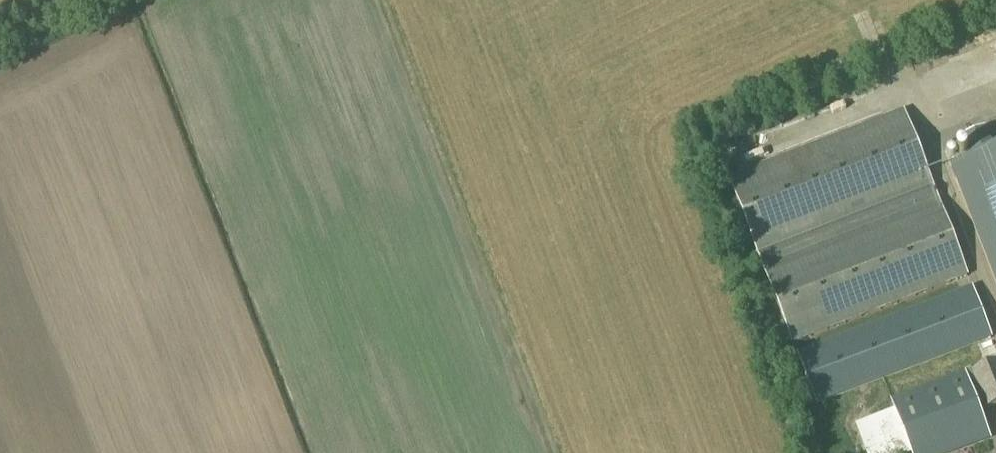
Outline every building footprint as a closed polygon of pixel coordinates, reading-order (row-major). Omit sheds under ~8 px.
[(861,89),(795,112),(801,130),(849,113),(846,103),(864,97),(861,89)] [(728,179),(792,344),(967,276),(903,111),(728,179)] [(738,132),(741,155),(795,147),(791,124),(738,132)] [(995,285),(995,150),(950,167),(995,285)] [(796,354),(816,405),(992,339),(972,287),(796,354)] [(984,409),(995,404),(995,361),(971,371),(984,409)] [(965,372),(892,400),(896,410),(856,425),(867,452),(949,452),(990,437),(965,372)]
